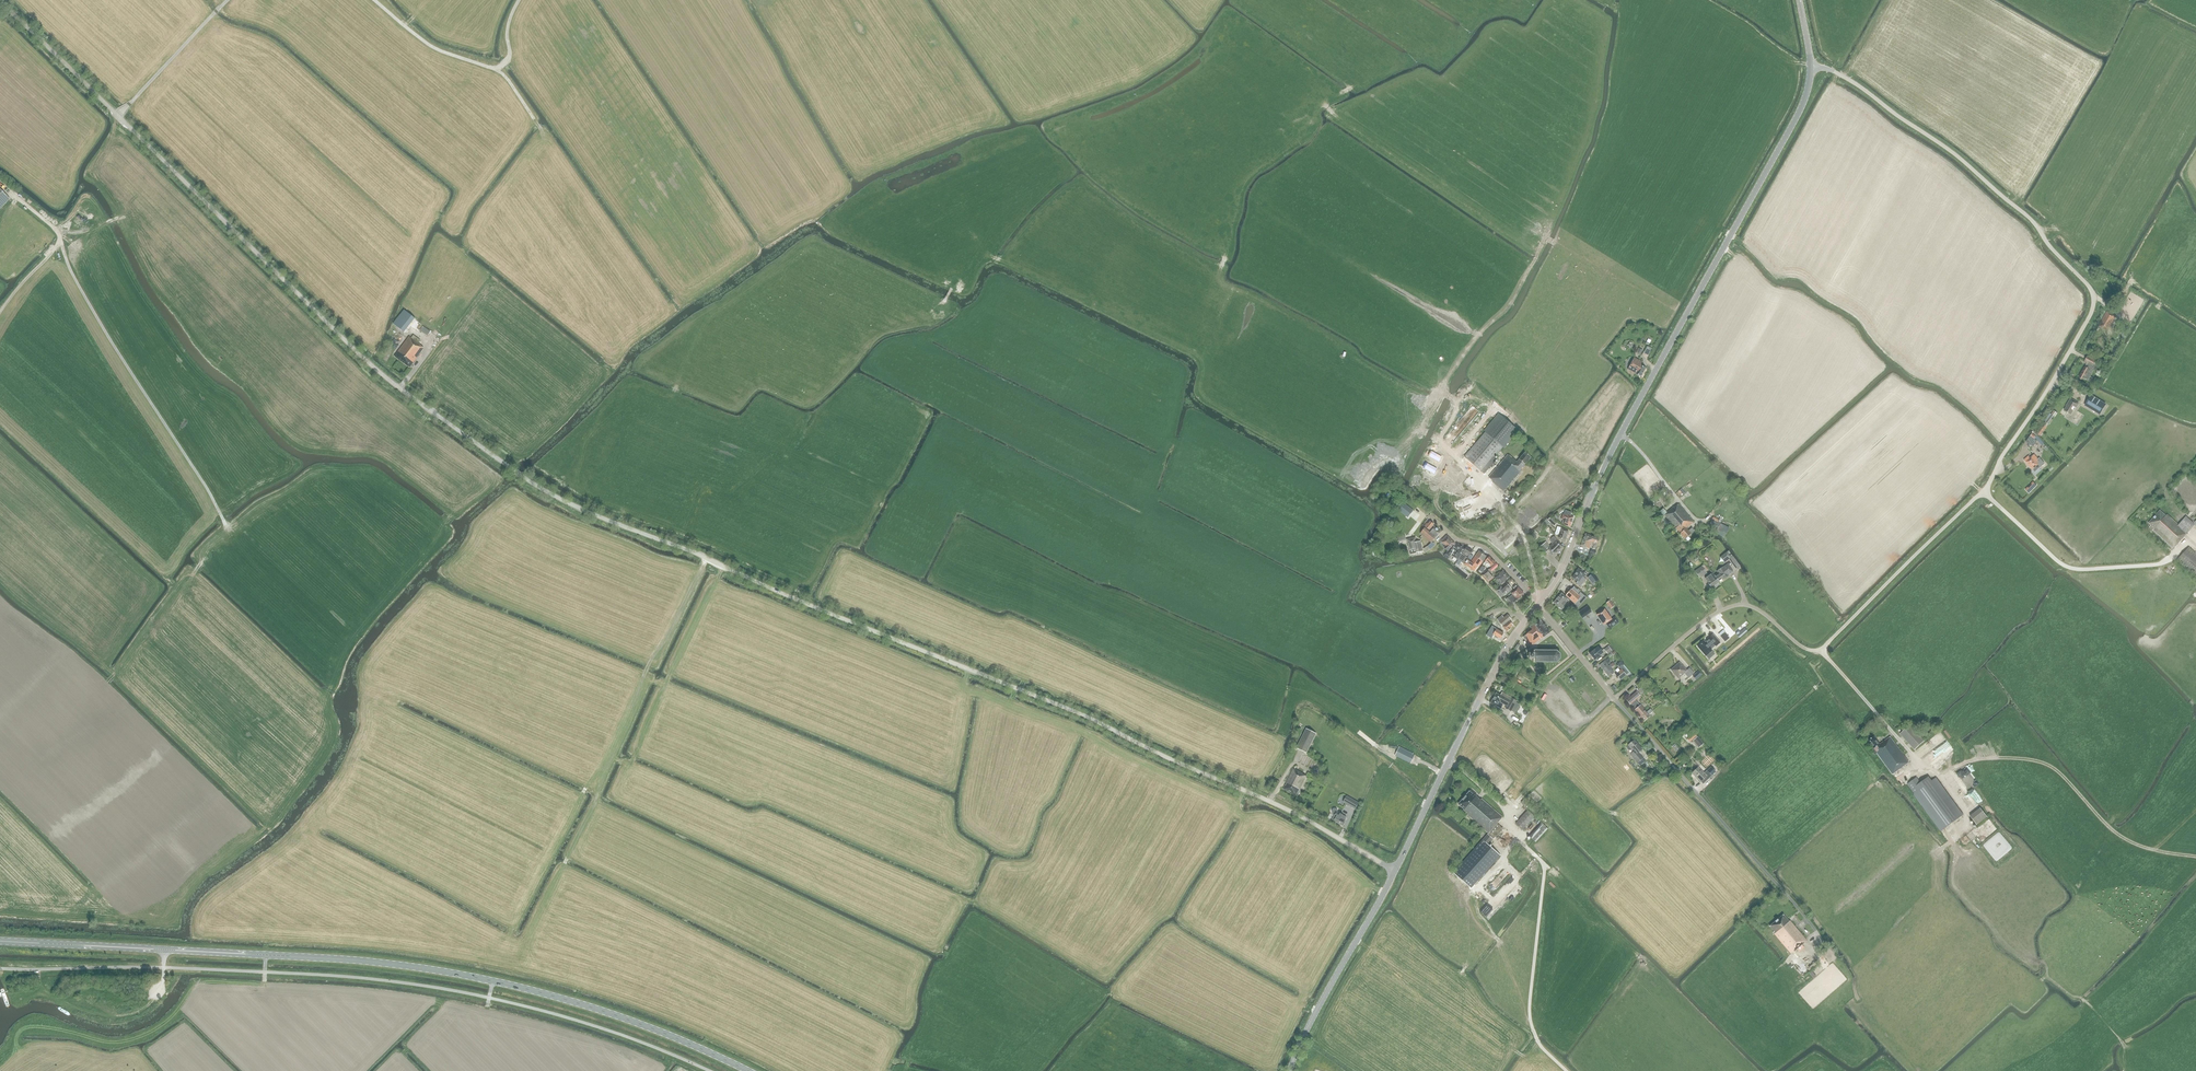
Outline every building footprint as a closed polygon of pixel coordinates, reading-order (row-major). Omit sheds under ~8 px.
[(0,190),(0,209),(10,199),(0,190)] [(404,310),(393,323),(403,332),(414,318),(404,310)] [(2107,331),(2116,316),(2107,311),(2099,326),(2107,331)] [(428,336),(431,331),(423,326),(420,331),(428,336)] [(409,367),(424,348),(419,345),(420,345),(418,343),(420,340),(413,335),(411,338),(409,337),(394,356),(409,367)] [(2090,376),(2096,366),(2093,364),(2095,360),(2088,356),(2084,362),(2087,363),(2084,368),(2085,368),(2083,371),(2083,370),(2079,377),(2084,379),(2084,378),(2091,382),(2093,378),(2090,376)] [(1641,377),(1645,368),(1640,365),(1642,362),(1634,358),(1628,370),(1641,377)] [(2081,387),(2092,392),(2094,388),(2083,383),(2081,387)] [(2099,413),(2104,404),(2095,398),(2090,396),(2085,405),(2099,413)] [(2074,411),(2078,403),(2071,398),(2066,406),(2067,406),(2064,410),(2071,414),(2073,410),(2074,411)] [(1473,406),(1467,413),(1474,419),(1480,412),(1473,406)] [(2054,417),(2057,413),(2054,411),(2052,414),(2051,414),(2045,422),(2049,425),(2055,417),(2054,417)] [(1485,432),(1464,457),(1484,474),(1496,460),(1494,458),(1503,447),(1518,430),(1499,414),(1485,431),(1485,432)] [(2044,424),(2037,434),(2040,437),(2048,427),(2044,424)] [(1438,461),(1441,456),(1432,451),(1429,456),(1438,461)] [(1516,462),(1508,454),(1488,477),(1493,481),(1492,482),(1504,492),(1520,472),(1519,471),(1531,457),(1525,452),(1516,462)] [(2039,460),(2034,455),(2031,457),(2030,456),(2029,457),(2028,456),(2024,460),(2026,462),(2032,470),(2033,469),(2035,471),(2044,463),(2041,460),(2040,459),(2039,460)] [(1424,467),(1433,473),(1436,468),(1426,462),(1424,467)] [(2029,493),(2036,485),(2033,482),(2025,489),(2029,493)] [(1512,506),(1517,501),(1512,497),(1508,502),(1512,506)] [(1402,502),(1397,509),(1408,518),(1413,511),(1402,502)] [(1685,539),(1694,531),(1692,528),(1688,531),(1686,528),(1693,522),(1678,504),(1675,507),(1674,506),(1664,515),(1675,528),(1685,539)] [(2148,523),(2151,525),(2149,528),(2152,531),(2152,530),(2173,549),(2187,533),(2195,524),(2195,525),(2195,520),(2194,523),(2186,516),(2178,525),(2167,514),(2166,516),(2160,510),(2148,523)] [(1565,512),(1563,516),(1563,515),(1561,519),(1562,519),(1562,520),(1563,520),(1562,523),(1564,524),(1564,525),(1570,527),(1573,517),(1570,516),(1571,513),(1566,511),(1565,512)] [(1557,522),(1551,516),(1548,520),(1554,526),(1557,522)] [(1719,520),(1713,517),(1709,526),(1718,530),(1726,534),(1729,528),(1718,523),(1719,520)] [(1422,526),(1424,528),(1425,527),(1429,531),(1434,526),(1433,525),(1434,524),(1430,521),(1428,524),(1427,523),(1425,526),(1423,524),(1422,526)] [(1441,532),(1434,526),(1429,531),(1425,527),(1424,528),(1422,531),(1420,533),(1431,543),(1436,536),(1437,536),(1441,532)] [(1565,542),(1568,532),(1564,530),(1565,529),(1562,527),(1558,537),(1561,539),(1561,540),(1565,542)] [(1597,543),(1599,539),(1593,536),(1585,534),(1581,546),(1589,549),(1592,542),(1597,543)] [(1448,536),(1442,542),(1446,546),(1444,548),(1447,551),(1449,549),(1455,543),(1453,541),(1448,536)] [(1420,541),(1416,542),(1415,537),(1407,539),(1410,554),(1423,551),(1420,541)] [(1563,547),(1555,538),(1554,537),(1553,537),(1550,539),(1550,541),(1551,542),(1552,544),(1550,546),(1546,542),(1539,548),(1544,554),(1548,550),(1554,556),(1563,547)] [(1457,559),(1465,548),(1458,544),(1455,548),(1456,549),(1451,555),(1453,556),(1453,557),(1457,559)] [(1450,549),(1449,549),(1447,551),(1445,554),(1449,557),(1453,551),(1452,551),(1454,548),(1452,546),(1450,549)] [(1462,554),(1464,555),(1465,554),(1468,556),(1472,551),(1466,547),(1462,554)] [(2195,577),(2195,554),(2189,547),(2177,560),(2195,577)] [(1477,554),(1472,561),(1478,565),(1478,566),(1479,565),(1480,565),(1486,556),(1479,551),(1477,554)] [(1722,556),(1726,561),(1731,557),(1727,552),(1725,554),(1722,556)] [(1467,557),(1464,555),(1462,554),(1457,560),(1462,564),(1463,563),(1468,566),(1474,571),(1478,565),(1472,561),(1467,557)] [(1495,563),(1489,556),(1485,561),(1491,567),(1495,563)] [(1718,573),(1714,575),(1719,582),(1728,575),(1733,572),(1728,564),(1723,567),(1717,571),(1718,573)] [(1706,572),(1702,566),(1695,571),(1696,572),(1700,579),(1706,575),(1705,573),(1706,572)] [(1489,574),(1494,570),(1492,567),(1489,569),(1482,575),(1488,582),(1493,578),(1489,574)] [(1586,574),(1578,569),(1572,577),(1580,583),(1586,574)] [(1509,577),(1503,570),(1499,574),(1500,575),(1495,578),(1500,585),(1509,577)] [(1593,573),(1589,576),(1594,583),(1598,580),(1593,573)] [(1719,582),(1714,575),(1714,576),(1712,573),(1705,578),(1708,582),(1707,582),(1711,587),(1719,582)] [(1506,595),(1512,589),(1506,583),(1502,587),(1501,586),(1495,591),(1501,597),(1505,594),(1506,595)] [(1517,599),(1524,593),(1518,587),(1511,593),(1512,595),(1509,598),(1508,597),(1506,599),(1511,604),(1513,602),(1514,602),(1517,599)] [(1577,608),(1586,598),(1574,587),(1572,589),(1571,589),(1566,595),(1575,604),(1574,604),(1577,608)] [(1561,610),(1569,601),(1561,593),(1553,603),(1561,610)] [(1610,609),(1614,606),(1609,601),(1606,603),(1610,609)] [(1590,611),(1586,605),(1577,611),(1581,617),(1590,611)] [(1603,625),(1605,624),(1609,629),(1618,622),(1615,617),(1611,619),(1604,609),(1596,615),(1603,625)] [(1507,615),(1504,618),(1502,615),(1497,619),(1499,622),(1503,626),(1502,627),(1507,631),(1511,628),(1510,628),(1513,625),(1509,621),(1511,620),(1507,615)] [(1530,646),(1549,633),(1540,619),(1530,626),(1529,626),(1532,630),(1523,637),(1530,646)] [(1503,633),(1494,628),(1492,627),(1489,632),(1491,633),(1500,639),(1503,633)] [(1746,631),(1743,628),(1735,635),(1738,638),(1746,631)] [(1729,638),(1725,633),(1721,636),(1725,642),(1729,638)] [(1704,641),(1698,647),(1706,656),(1712,650),(1711,649),(1715,645),(1716,646),(1720,642),(1713,634),(1709,638),(1709,639),(1705,642),(1704,641)] [(1605,656),(1613,650),(1608,645),(1601,651),(1603,653),(1605,656)] [(1594,650),(1589,653),(1595,660),(1599,656),(1603,653),(1601,651),(1598,647),(1594,650)] [(1533,654),(1530,654),(1530,653),(1529,653),(1529,659),(1530,659),(1534,659),(1534,662),(1556,662),(1557,662),(1560,659),(1560,655),(1559,654),(1557,651),(1556,651),(1533,651),(1533,654)] [(1607,658),(1605,661),(1599,665),(1608,676),(1613,671),(1607,664),(1610,662),(1607,658)] [(1686,670),(1679,663),(1671,670),(1678,678),(1684,673),(1688,678),(1694,673),(1689,668),(1686,670)] [(1630,672),(1623,664),(1619,667),(1621,669),(1615,674),(1620,680),(1630,672)] [(1641,720),(1642,718),(1644,721),(1650,716),(1649,715),(1649,714),(1653,711),(1651,709),(1646,712),(1640,705),(1640,706),(1635,700),(1644,692),(1641,688),(1626,700),(1630,704),(1631,704),(1636,709),(1635,710),(1640,716),(1639,717),(1641,720)] [(1516,701),(1510,697),(1502,693),(1501,696),(1496,693),(1490,703),(1497,707),(1500,709),(1503,704),(1507,706),(1505,708),(1511,711),(1515,713),(1520,704),(1516,702),(1516,701)] [(1917,748),(1925,742),(1910,724),(1902,731),(1914,745),(1917,748)] [(1316,733),(1306,728),(1296,748),(1306,753),(1316,733)] [(1687,739),(1690,742),(1697,736),(1694,733),(1687,739)] [(1893,774),(1909,762),(1890,737),(1880,744),(1874,736),(1868,740),(1877,752),(1877,753),(1893,774)] [(1703,744),(1697,737),(1693,740),(1699,747),(1703,744)] [(1628,745),(1627,746),(1627,748),(1628,750),(1631,750),(1632,750),(1633,752),(1630,754),(1637,762),(1642,758),(1638,752),(1642,749),(1634,740),(1628,745)] [(1411,763),(1414,756),(1398,748),(1395,755),(1411,763)] [(1698,767),(1692,773),(1700,782),(1704,778),(1706,781),(1712,775),(1716,772),(1711,767),(1707,771),(1707,770),(1704,773),(1698,767)] [(1299,789),(1306,776),(1302,774),(1303,773),(1295,769),(1296,768),(1295,768),(1294,769),(1293,768),(1286,783),(1287,783),(1286,785),(1285,785),(1283,789),(1296,795),(1298,789),(1299,789)] [(1974,773),(1980,780),(1982,778),(1976,771),(1974,773)] [(1936,778),(1931,781),(1928,777),(1920,783),(1916,777),(1907,784),(1914,793),(1914,794),(1941,831),(1963,815),(1936,778)] [(1488,833),(1457,869),(1475,885),(1500,855),(1488,845),(1496,835),(1497,835),(1503,829),(1497,823),(1502,817),(1481,799),(1480,800),(1476,796),(1476,795),(1471,790),(1469,791),(1458,804),(1464,809),(1463,810),(1468,814),(1467,815),(1488,833)] [(1355,809),(1359,803),(1347,796),(1343,802),(1355,809)] [(1346,817),(1337,812),(1337,810),(1336,809),(1335,808),(1334,808),(1333,809),(1332,810),(1332,812),(1332,813),(1334,814),(1333,815),(1334,816),(1332,820),(1343,826),(1345,822),(1343,821),(1346,817)] [(1977,825),(1987,816),(1980,808),(1970,816),(1977,825)] [(1522,830),(1534,816),(1528,810),(1516,823),(1522,830)] [(1530,837),(1536,842),(1548,829),(1542,824),(1530,837)] [(1978,836),(1973,841),(1978,846),(1983,842),(1978,836)] [(1493,911),(1496,907),(1488,901),(1485,906),(1493,911)] [(1802,945),(1807,940),(1790,920),(1789,921),(1783,915),(1769,926),(1774,931),(1773,932),(1791,954),(1797,948),(1800,951),(1804,947),(1802,945)]
